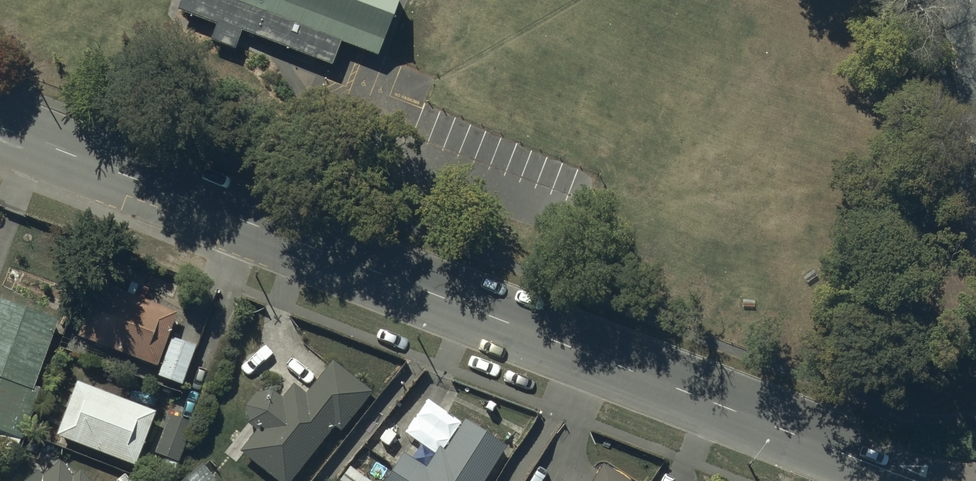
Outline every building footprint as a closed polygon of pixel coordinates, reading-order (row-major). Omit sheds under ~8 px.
[(179,5),(332,63),(340,40),(363,49),(377,55),(398,0),(181,0),(179,5)] [(98,281),(77,335),(156,365),(177,311),(145,299),(149,289),(135,284),(131,294),(98,281)] [(0,299),(0,430),(22,439),(42,388),(34,385),(59,319),(0,299)] [(197,345),(172,335),(157,375),(182,384),(197,345)] [(293,384),(282,398),(272,390),(271,390),(269,390),(268,390),(267,390),(265,390),(264,390),(262,390),(261,391),(259,391),(258,392),(257,392),(255,393),(254,394),(253,395),(252,396),(251,397),(250,398),(249,399),(248,400),(247,402),(247,403),(246,404),(246,406),(245,407),(245,409),(245,410),(245,412),(245,413),(245,415),(245,416),(245,418),(245,419),(246,420),(246,422),(247,423),(256,430),(240,450),(280,480),(290,480),(335,426),(340,431),(372,392),(332,360),(305,393),(293,384)] [(76,380),(55,435),(134,464),(155,410),(76,380)] [(193,422),(169,413),(154,452),(177,462),(193,422)] [(506,445),(463,419),(444,448),(439,445),(425,467),(402,452),(384,480),(483,480),(506,445)] [(80,471),(73,477),(60,461),(42,477),(37,470),(24,480),(89,480),(80,471)] [(202,463),(180,480),(213,480),(215,479),(202,463)] [(604,463),(592,480),(632,480),(604,463)] [(349,465),(337,480),(372,480),(349,465)]
